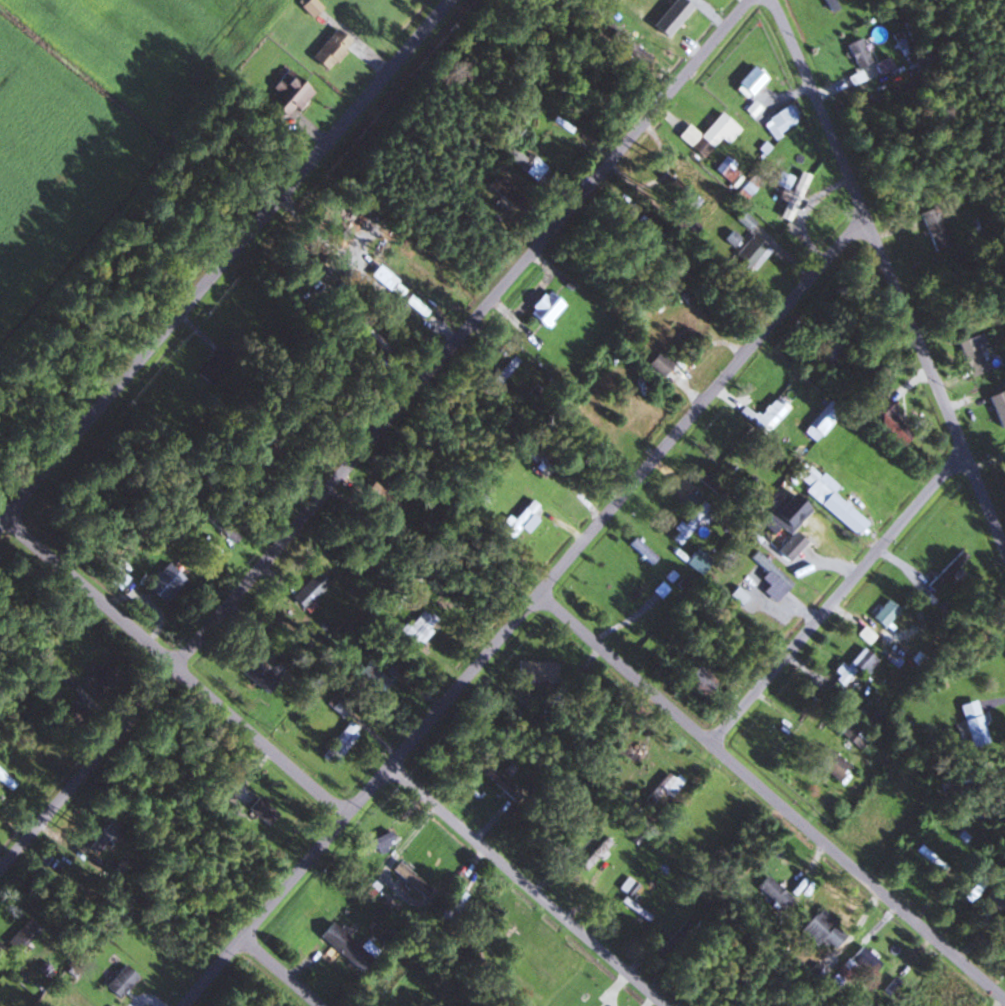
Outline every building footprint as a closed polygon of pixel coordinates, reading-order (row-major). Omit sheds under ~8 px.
[(678,0),(665,0),(687,17),(692,11),(678,0)] [(829,12),(836,8),(832,0),(821,0),(829,12)] [(678,31),(647,13),(642,21),(673,40),(678,31)] [(322,70),(350,44),(335,29),(308,55),(322,70)] [(635,57),(641,48),(614,31),(608,40),(635,57)] [(855,69),(870,61),(858,37),(843,44),(855,69)] [(764,79),(750,65),(730,86),(744,99),(764,79)] [(311,92),(288,70),(262,97),(285,119),(311,92)] [(800,118),(789,102),(762,121),(773,136),(800,118)] [(717,138),(726,144),(738,129),(716,111),(698,134),(686,125),(676,137),(702,157),(717,138)] [(523,156),(509,146),(503,154),(517,164),(523,156)] [(519,167),(533,181),(545,169),(531,155),(519,167)] [(740,173),(723,157),(712,169),(729,185),(740,173)] [(795,170),(793,177),(777,171),(772,183),(780,187),(776,198),(783,200),(777,217),(788,221),(807,175),(795,170)] [(501,197),(510,185),(492,172),(483,184),(501,197)] [(733,194),(743,203),(760,181),(750,173),(733,194)] [(951,244),(935,205),(917,213),(933,251),(951,244)] [(768,249),(752,234),(724,264),(740,279),(768,249)] [(524,310),(541,327),(562,307),(544,289),(524,310)] [(420,313),(425,307),(410,296),(406,302),(420,313)] [(954,342),(969,377),(991,367),(977,333),(954,342)] [(671,365),(656,351),(645,362),(660,376),(671,365)] [(515,359),(507,354),(494,380),(502,384),(515,359)] [(1004,389),(986,394),(995,427),(1004,425),(1004,389)] [(787,408),(775,396),(754,416),(743,406),(738,411),(761,434),(787,408)] [(892,414),(898,409),(884,396),(871,409),(878,417),(874,421),(899,445),(911,433),(892,414)] [(812,441),(838,412),(826,401),(800,430),(812,441)] [(831,492),(835,486),(804,460),(788,479),(854,535),(866,521),(831,492)] [(821,523),(786,489),(771,506),(812,545),(822,534),(816,529),(821,523)] [(542,513),(527,499),(498,530),(509,539),(518,529),(523,533),(542,513)] [(677,545),(699,519),(705,525),(715,513),(700,501),(668,538),(677,545)] [(804,542),(791,531),(774,551),(786,562),(804,542)] [(656,557),(634,535),(627,542),(649,564),(656,557)] [(791,583),(756,549),(749,556),(783,590),(791,583)] [(185,581),(166,563),(144,587),(163,605),(185,581)] [(301,610),(329,583),(315,569),(287,597),(301,610)] [(914,582),(937,603),(942,597),(919,577),(914,582)] [(664,586),(659,582),(652,591),(657,595),(664,586)] [(738,603),(745,597),(736,587),(729,594),(738,603)] [(880,626),(899,611),(889,598),(869,613),(880,626)] [(411,647),(436,622),(422,607),(397,632),(411,647)] [(872,636),(864,626),(856,632),(864,642),(872,636)] [(840,686),(852,671),(860,678),(875,660),(860,647),(843,667),(839,663),(828,676),(840,686)] [(236,669),(264,695),(277,681),(248,655),(236,669)] [(554,681),(556,663),(515,660),(513,678),(554,681)] [(349,682),(369,703),(389,683),(369,663),(349,682)] [(701,698),(717,682),(699,663),(683,679),(701,698)] [(986,742),(974,700),(956,705),(968,747),(986,742)] [(870,738),(848,716),(835,729),(857,751),(870,738)] [(357,730),(343,721),(319,758),(334,767),(357,730)] [(833,781),(847,767),(821,743),(807,758),(833,781)] [(649,805),(659,791),(669,799),(679,785),(663,773),(642,800),(649,805)] [(245,808),(264,827),(276,814),(257,796),(245,808)] [(104,842),(110,847),(118,838),(104,826),(85,847),(93,854),(104,842)] [(393,844),(388,832),(363,844),(368,855),(393,844)] [(576,864),(583,870),(609,844),(603,837),(576,864)] [(422,897),(429,888),(396,862),(389,870),(422,897)] [(791,897),(763,874),(753,887),(781,909),(791,897)] [(617,886),(629,897),(638,886),(626,876),(617,886)] [(456,914),(467,889),(453,883),(442,908),(456,914)] [(999,913),(1004,906),(1004,900),(994,891),(986,900),(999,913)] [(813,945),(821,937),(832,949),(846,934),(818,907),(797,929),(813,945)] [(15,954),(39,930),(28,918),(3,942),(15,954)] [(370,958),(328,920),(315,934),(357,973),(370,958)] [(880,964),(860,944),(846,959),(867,978),(880,964)] [(102,985),(116,998),(137,976),(123,963),(102,985)] [(867,1005),(856,994),(845,1005),(866,1005),(867,1005)]
